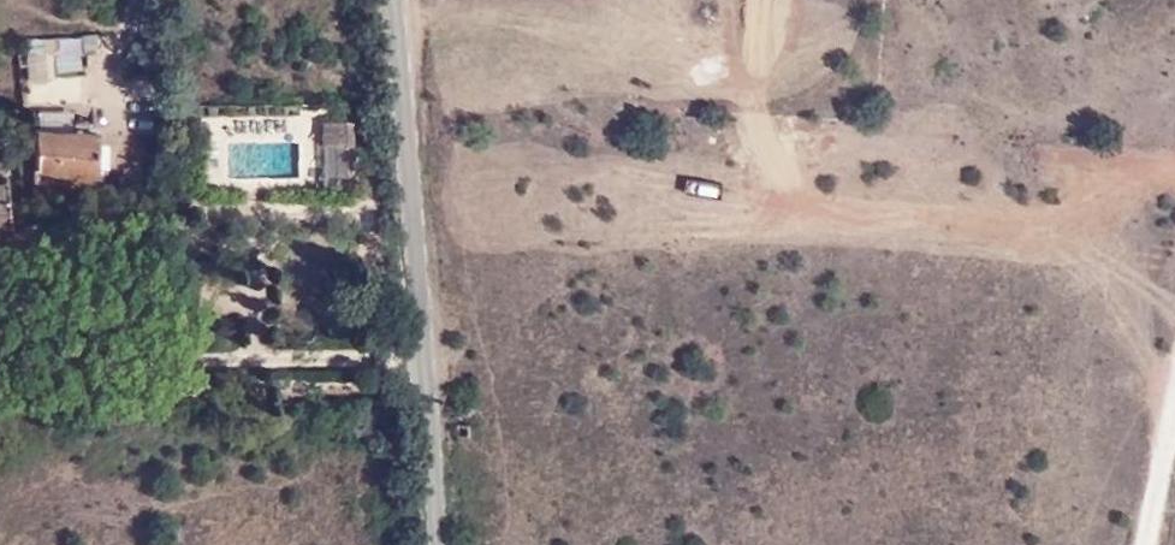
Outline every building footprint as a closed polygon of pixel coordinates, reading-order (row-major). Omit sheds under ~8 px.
[(340,192),(364,191),(362,126),(324,125),(325,151),(341,152),(340,192)] [(34,134),(33,187),(91,189),(92,136),(34,134)] [(10,231),(5,184),(0,184),(0,232),(10,231)] [(10,231),(0,232),(0,275),(15,273),(10,231)]
